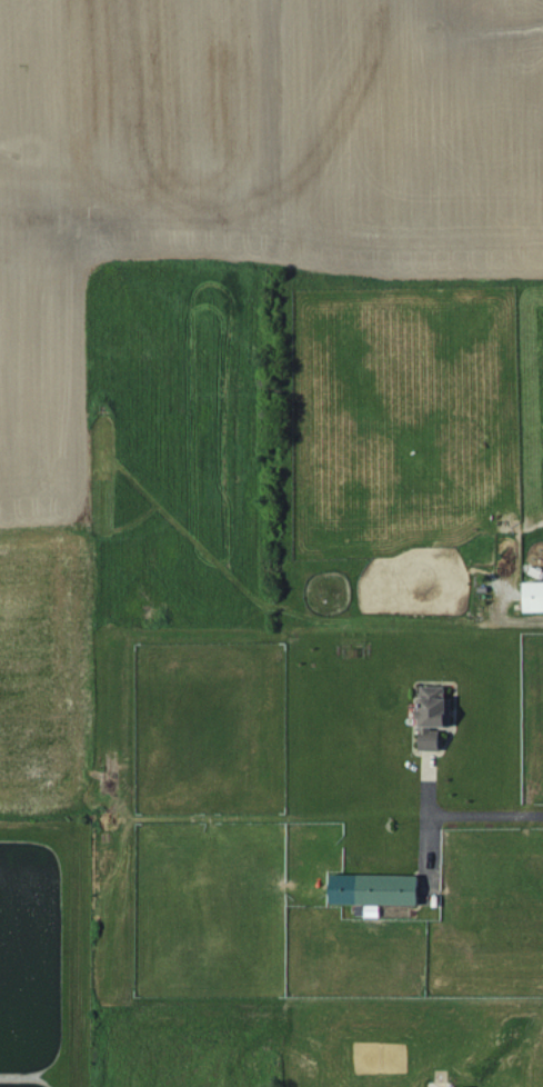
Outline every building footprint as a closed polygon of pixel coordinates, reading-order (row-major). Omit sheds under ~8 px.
[(524,581),(525,611),(542,611),(542,581),(524,581)] [(446,686),(420,685),(419,749),(439,750),(439,727),(451,727),(451,697),(445,697),(446,686)] [(418,875),(330,873),(329,903),(356,904),(356,916),(379,916),(379,904),(417,905),(418,875)]
